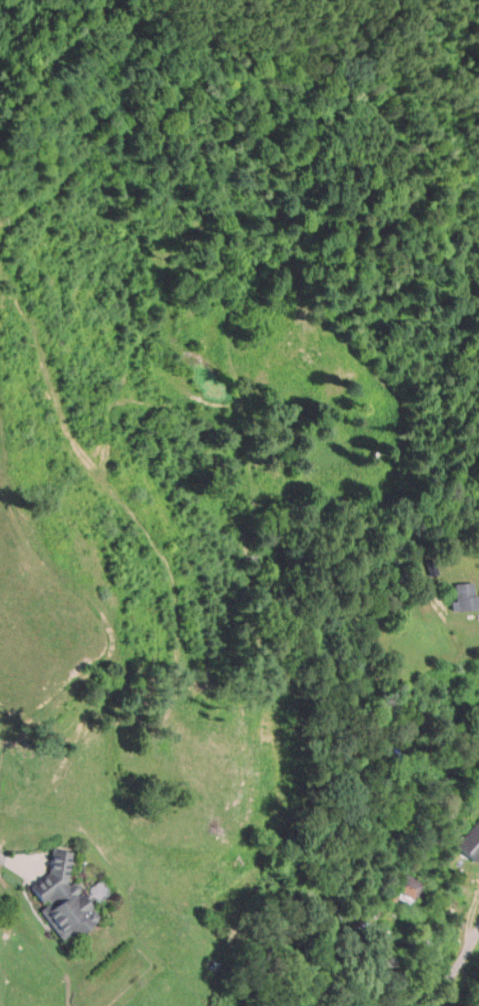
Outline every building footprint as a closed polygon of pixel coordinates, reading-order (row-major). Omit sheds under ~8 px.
[(476,583),(453,583),(454,610),(477,610),(476,583)] [(457,846),(476,862),(478,858),(478,820),(457,846)] [(41,913),(58,938),(69,939),(96,921),(96,915),(74,883),(66,882),(68,850),(49,849),(47,873),(28,887),(38,902),(41,902),(41,913)] [(410,899),(420,885),(409,876),(398,891),(410,899)]
